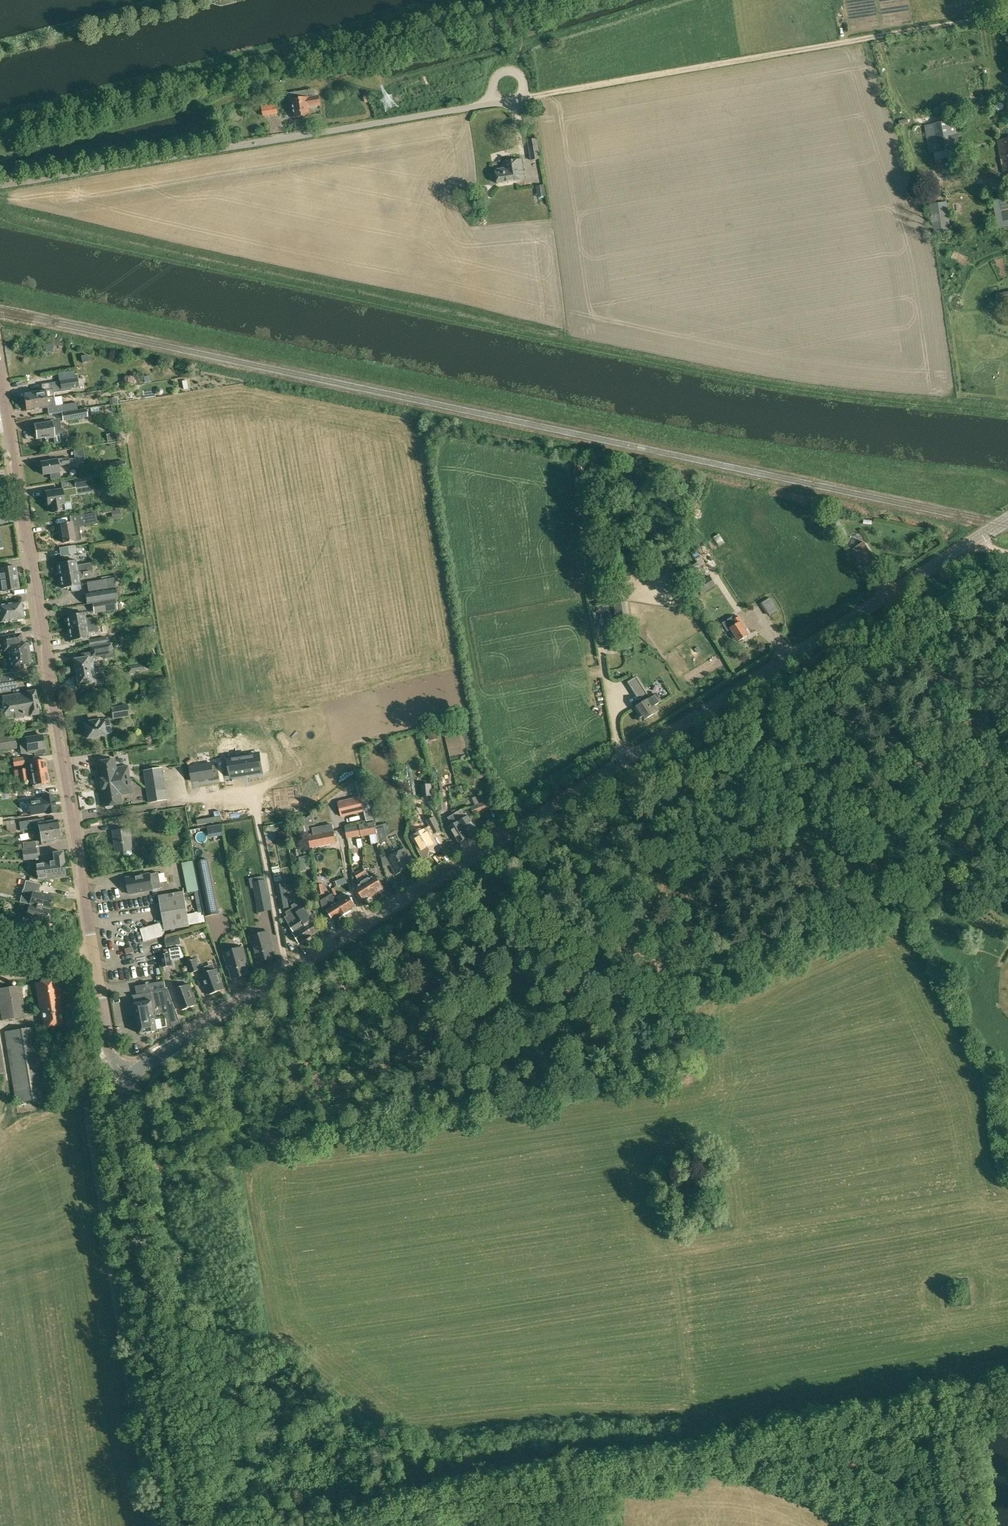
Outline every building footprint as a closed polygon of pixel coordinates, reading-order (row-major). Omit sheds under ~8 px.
[(292,101),(295,118),(309,116),(308,107),(320,105),(318,96),(308,98),(307,91),(289,94),(290,101),(292,101)] [(363,92),(365,103),(371,102),(369,91),(363,92)] [(260,99),(263,117),(278,114),(275,97),(260,99)] [(997,107),(999,116),(1007,114),(1005,105),(997,107)] [(929,154),(931,162),(960,157),(959,148),(954,120),(949,121),(947,111),(931,114),(933,124),(924,125),(929,154)] [(527,140),(531,160),(540,159),(537,138),(527,140)] [(1003,172),(1007,171),(1007,139),(998,141),(1003,172)] [(495,170),(497,183),(524,179),(521,159),(502,162),(503,169),(495,170)] [(546,196),(544,185),(537,186),(538,197),(546,196)] [(487,188),(479,189),(481,201),(489,200),(487,188)] [(929,204),(934,235),(951,232),(946,201),(929,204)] [(1007,225),(1007,202),(993,204),(998,227),(1007,225)] [(89,361),(88,354),(81,356),(83,363),(89,361)] [(24,393),(25,402),(54,398),(54,393),(71,390),(72,388),(77,388),(76,379),(59,382),(41,384),(42,390),(24,393)] [(65,396),(57,397),(58,405),(66,404),(65,396)] [(54,398),(25,402),(27,412),(47,409),(56,408),(54,398)] [(77,403),(61,405),(62,413),(78,411),(77,403)] [(86,409),(78,411),(62,413),(63,421),(87,417),(86,409)] [(35,425),(37,439),(55,437),(54,435),(62,434),(60,421),(52,422),(52,423),(35,425)] [(49,474),(50,480),(59,479),(59,472),(57,465),(69,464),(69,458),(41,463),(43,475),(49,474)] [(111,464),(112,473),(125,471),(124,462),(111,464)] [(73,480),(74,488),(46,493),(48,506),(50,506),(51,514),(63,512),(63,511),(65,511),(64,504),(71,503),(70,496),(75,496),(93,493),(92,485),(91,477),(73,480)] [(61,525),(64,544),(75,542),(75,541),(81,540),(79,527),(98,524),(96,513),(70,517),(71,523),(61,525)] [(726,541),(720,543),(724,552),(730,549),(726,541)] [(853,548),(866,569),(877,562),(864,542),(853,548)] [(690,584),(695,594),(700,592),(701,594),(715,585),(710,576),(703,580),(701,577),(705,575),(704,574),(718,566),(705,544),(691,553),(697,563),(688,568),(691,573),(689,575),(693,582),(690,584)] [(68,546),(69,554),(76,553),(75,545),(68,546)] [(58,563),(61,576),(89,572),(92,571),(91,565),(89,563),(76,566),(75,561),(74,561),(73,560),(70,560),(69,561),(58,563)] [(17,578),(16,567),(0,569),(0,577),(1,577),(1,581),(17,578)] [(70,588),(71,592),(79,591),(78,587),(79,587),(78,578),(83,577),(90,576),(89,572),(61,576),(63,589),(70,588)] [(3,592),(19,590),(17,578),(1,581),(2,585),(0,585),(0,591),(3,591),(3,592)] [(92,603),(115,600),(117,599),(116,589),(115,589),(113,578),(86,583),(88,592),(84,593),(86,604),(92,603)] [(715,597),(722,594),(719,587),(711,590),(715,597)] [(92,603),(94,614),(117,611),(115,600),(92,603)] [(695,603),(700,611),(706,607),(701,600),(695,603)] [(614,602),(617,627),(628,626),(625,601),(614,602)] [(6,614),(6,613),(10,612),(10,611),(22,609),(21,602),(0,605),(0,615),(6,614)] [(23,619),(22,609),(10,611),(10,612),(6,613),(6,614),(0,615),(0,622),(23,619)] [(69,628),(98,623),(96,617),(84,619),(83,614),(82,611),(78,612),(77,615),(67,617),(69,628)] [(731,629),(738,641),(748,635),(744,628),(746,627),(739,616),(734,619),(733,617),(722,623),(727,632),(731,629)] [(99,630),(98,623),(69,628),(71,641),(81,639),(82,641),(87,640),(88,638),(87,632),(99,630)] [(8,652),(8,656),(29,653),(27,643),(22,644),(21,634),(1,637),(3,653),(8,652)] [(619,637),(618,634),(611,635),(613,648),(627,646),(626,636),(619,637)] [(88,640),(89,646),(106,644),(105,637),(98,638),(88,640)] [(82,659),(74,660),(74,661),(72,661),(73,665),(75,665),(76,672),(100,668),(99,663),(94,664),(92,657),(104,655),(105,659),(115,657),(114,649),(113,649),(112,643),(89,647),(90,652),(81,654),(82,659)] [(8,656),(10,669),(23,667),(22,664),(31,663),(29,653),(8,656)] [(128,667),(129,674),(135,673),(135,672),(144,670),(143,665),(128,667)] [(76,672),(78,685),(91,682),(91,681),(95,681),(94,674),(100,673),(100,668),(76,672)] [(15,682),(14,672),(2,674),(0,677),(0,684),(15,682)] [(639,699),(633,703),(636,707),(635,707),(638,712),(635,714),(634,717),(636,720),(639,721),(642,719),(643,720),(658,711),(655,706),(662,701),(658,694),(650,699),(639,682),(638,682),(632,686),(639,699)] [(103,690),(105,701),(112,700),(110,689),(103,690)] [(2,696),(6,719),(39,714),(35,690),(2,696)] [(110,707),(112,719),(129,717),(127,705),(110,707)] [(663,717),(670,714),(667,707),(660,710),(663,717)] [(111,727),(110,726),(103,727),(102,723),(85,726),(87,737),(104,735),(110,734),(112,732),(111,727)] [(427,732),(429,740),(438,738),(436,730),(427,732)] [(16,748),(14,734),(0,736),(0,751),(16,748)] [(34,752),(34,755),(45,753),(44,749),(42,735),(25,738),(26,739),(21,739),(22,745),(20,746),(21,754),(34,752)] [(259,753),(232,758),(235,776),(262,771),(259,753)] [(12,759),(14,767),(24,765),(22,757),(12,759)] [(94,762),(97,785),(127,780),(126,770),(120,771),(119,767),(113,768),(112,760),(103,761),(102,759),(101,758),(96,759),(95,760),(96,762),(94,762)] [(29,762),(31,774),(46,772),(45,759),(29,762)] [(212,766),(197,768),(199,783),(214,780),(212,766)] [(14,777),(20,776),(27,775),(26,768),(13,770),(14,777)] [(142,771),(147,803),(165,800),(159,768),(142,771)] [(31,774),(33,786),(48,783),(46,772),(31,774)] [(103,808),(104,809),(109,808),(110,807),(110,805),(119,804),(118,795),(124,794),(123,790),(129,789),(127,780),(97,785),(101,807),(103,806),(103,808)] [(420,785),(421,797),(433,795),(431,784),(420,785)] [(435,793),(439,810),(447,809),(443,792),(435,793)] [(368,794),(337,802),(340,814),(364,808),(367,820),(374,819),(368,794)] [(47,812),(47,814),(55,813),(52,795),(44,796),(44,798),(36,799),(38,813),(47,812)] [(471,806),(474,815),(494,807),(491,799),(486,801),(471,806)] [(454,814),(468,837),(477,832),(468,816),(466,813),(464,815),(461,810),(454,814)] [(449,826),(458,843),(468,837),(454,814),(448,818),(452,824),(449,826)] [(414,843),(423,859),(440,850),(431,834),(434,832),(435,834),(441,830),(439,826),(440,825),(435,816),(427,821),(431,828),(429,830),(428,829),(412,838),(415,843),(414,843)] [(39,827),(39,832),(48,830),(49,833),(58,831),(57,821),(42,823),(41,818),(19,822),(21,830),(39,827)] [(359,825),(361,836),(376,834),(374,822),(359,824),(359,825)] [(16,832),(15,823),(6,825),(7,830),(12,833),(16,832)] [(264,827),(266,841),(277,839),(276,832),(275,825),(264,827)] [(310,844),(311,847),(336,842),(335,839),(333,831),(331,825),(314,828),(315,835),(309,836),(310,844)] [(345,827),(346,838),(361,836),(359,825),(345,827)] [(377,829),(379,841),(386,840),(384,828),(377,829)] [(132,853),(132,849),(129,829),(113,831),(116,852),(123,851),(124,854),(127,856),(130,855),(132,853)] [(39,832),(41,842),(60,839),(58,831),(49,833),(48,830),(39,832)] [(215,842),(226,840),(224,833),(214,835),(215,842)] [(367,836),(368,845),(378,844),(376,835),(367,836)] [(367,844),(365,836),(353,838),(354,846),(367,844)] [(22,842),(23,849),(36,847),(35,841),(30,842),(22,842)] [(356,847),(358,858),(370,857),(369,847),(362,848),(361,846),(356,847)] [(22,850),(24,860),(38,858),(37,848),(22,850)] [(387,857),(396,874),(412,865),(403,848),(387,857)] [(35,865),(37,880),(41,879),(65,877),(62,852),(53,853),(54,863),(35,865)] [(204,911),(205,915),(218,913),(208,859),(194,862),(204,911)] [(359,871),(374,894),(384,888),(375,874),(370,877),(364,868),(359,871)] [(355,887),(363,900),(374,894),(359,871),(354,874),(360,884),(355,887)] [(126,878),(129,894),(152,890),(161,888),(158,873),(149,875),(149,874),(126,878)] [(314,877),(318,895),(325,894),(321,876),(314,877)] [(252,882),(258,913),(270,911),(265,879),(252,882)] [(275,885),(279,909),(289,907),(284,883),(275,885)] [(29,905),(49,909),(52,897),(32,892),(29,905)] [(159,896),(165,930),(189,926),(189,925),(206,922),(205,915),(204,911),(187,914),(183,892),(159,896)] [(326,910),(332,920),(338,916),(339,918),(346,914),(338,902),(337,902),(332,893),(321,900),(324,911),(326,910)] [(338,902),(346,914),(351,910),(350,908),(355,905),(348,895),(338,902)] [(312,899),(314,908),(321,907),(319,898),(312,899)] [(305,925),(312,935),(319,931),(313,921),(315,920),(306,905),(302,907),(299,901),(292,905),(294,908),(305,926),(305,925)] [(26,918),(47,922),(49,909),(29,905),(26,918)] [(293,933),(299,943),(312,935),(305,925),(305,926),(294,908),(286,912),(288,915),(285,917),(289,923),(288,924),(294,932),(293,933)] [(16,924),(29,927),(31,922),(17,918),(16,924)] [(141,930),(144,941),(164,935),(161,924),(141,930)] [(254,947),(258,962),(266,960),(268,960),(270,960),(272,958),(274,958),(269,942),(271,942),(268,931),(250,936),(253,947),(254,947)] [(165,939),(167,947),(181,944),(180,935),(165,939)] [(228,963),(233,979),(237,977),(240,978),(242,977),(243,976),(248,974),(244,959),(245,959),(242,947),(224,952),(227,964),(228,963)] [(170,953),(160,955),(162,967),(172,966),(170,953)] [(187,962),(191,973),(200,970),(196,959),(187,962)] [(201,974),(208,995),(224,989),(216,969),(201,974)] [(57,979),(35,983),(39,1012),(42,1012),(44,1027),(62,1024),(60,1013),(62,1013),(57,979)] [(133,995),(137,1014),(140,1033),(157,1030),(172,1027),(181,1023),(175,1007),(168,989),(165,990),(164,982),(135,987),(136,995),(133,995)] [(174,990),(181,1010),(197,1005),(189,984),(174,990)] [(1,1020),(26,1017),(20,985),(0,988),(0,1012),(1,1020)] [(50,1097),(38,1026),(4,1031),(15,1103),(50,1097)]
